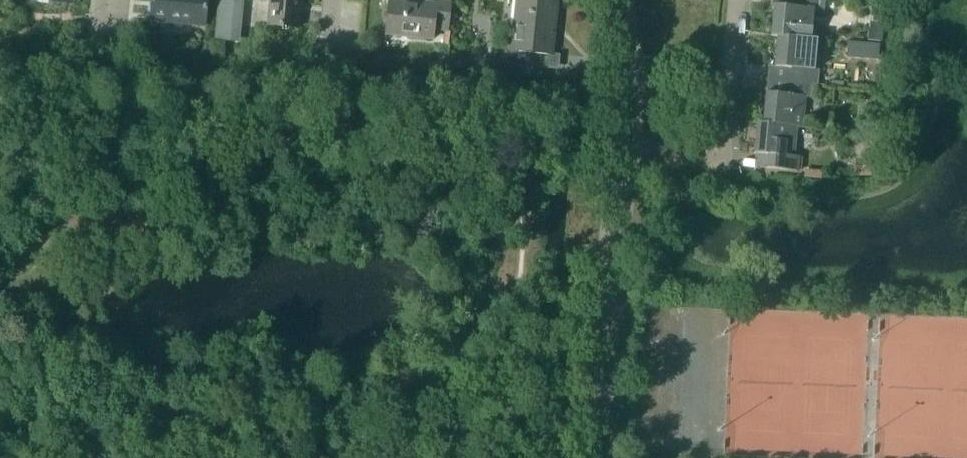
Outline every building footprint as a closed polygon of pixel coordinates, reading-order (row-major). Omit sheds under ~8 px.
[(207,0),(154,0),(152,19),(205,23),(207,0)] [(216,38),(238,40),(241,0),(220,0),(216,38)] [(262,1),(270,1),(269,23),(299,26),(301,0),(261,0),(262,1)] [(437,3),(406,0),(388,0),(385,33),(433,38),(434,28),(449,30),(452,0),(437,0),(437,3)] [(553,52),(558,1),(545,0),(517,0),(512,47),(508,47),(507,63),(535,65),(537,51),(553,52)] [(811,37),(813,8),(817,8),(818,0),(794,0),(793,4),(774,3),(772,35),(778,35),(778,34),(811,37)] [(872,4),(871,14),(880,15),(881,5),(872,4)] [(791,67),(790,79),(790,80),(812,82),(812,83),(817,83),(818,69),(813,69),(816,37),(811,37),(778,34),(778,35),(775,66),(791,67)] [(850,44),(848,50),(858,52),(859,46),(850,44)] [(429,62),(429,70),(445,71),(445,63),(429,62)] [(871,75),(870,88),(879,89),(880,76),(871,75)] [(812,82),(790,80),(790,79),(785,79),(784,93),(766,91),(764,121),(796,124),(796,125),(803,125),(806,95),(811,96),(812,83),(812,82)] [(767,167),(771,168),(798,170),(799,155),(794,154),(796,125),(796,124),(764,121),(757,120),(754,152),(760,153),(766,157),(768,157),(767,167)]
